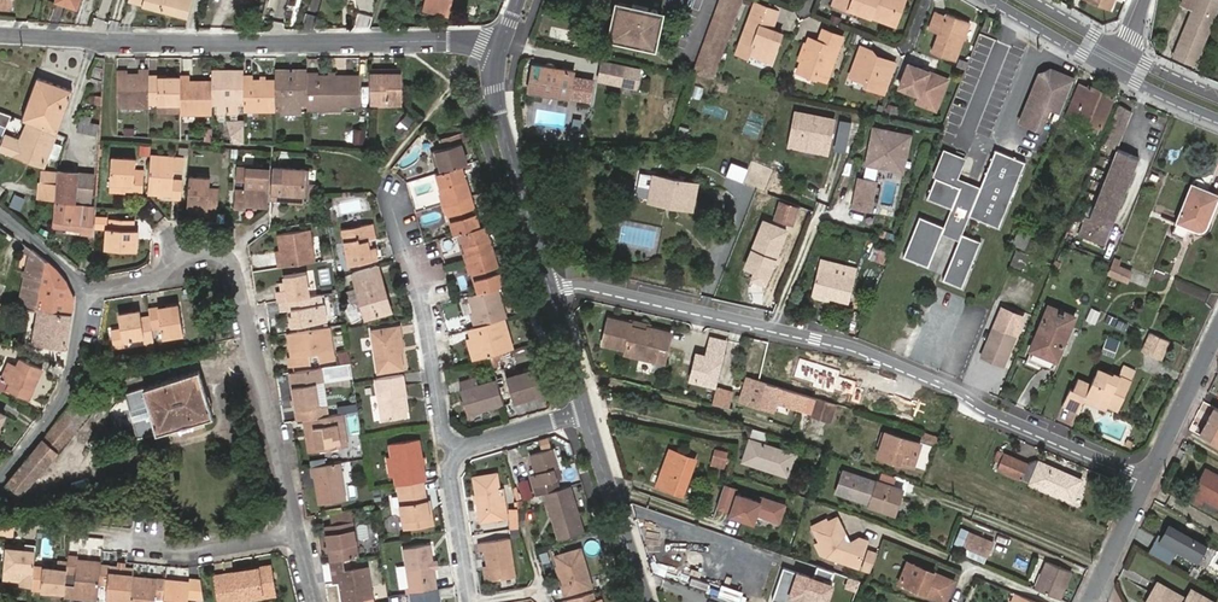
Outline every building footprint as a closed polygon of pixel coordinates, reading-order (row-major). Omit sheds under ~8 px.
[(10,8),(11,0),(0,0),(0,7),(10,8)] [(55,1),(75,8),(78,0),(55,0),(55,1)] [(142,4),(142,6),(187,17),(192,0),(129,0),(142,4)] [(446,14),(449,0),(426,0),(424,9),(446,14)] [(706,77),(734,0),(717,0),(690,73),(706,77)] [(711,78),(740,0),(734,0),(706,77),(711,78)] [(832,2),(850,8),(850,6),(889,21),(897,0),(832,0),(832,2)] [(889,21),(895,23),(904,0),(897,0),(889,21)] [(1111,14),(1118,17),(1124,0),(1116,0),(1111,14)] [(1182,4),(1193,8),(1174,54),(1196,63),(1217,8),(1217,0),(1184,0),(1182,4)] [(623,35),(651,42),(656,22),(655,22),(657,13),(655,12),(655,10),(653,8),(650,7),(649,8),(648,8),(646,10),(645,10),(645,7),(629,3),(628,6),(616,3),(608,35),(622,39),(623,35)] [(768,20),(772,22),(776,11),(753,3),(734,53),(747,58),(749,54),(770,61),(779,36),(768,32),(764,31),(768,20)] [(970,24),(947,15),(946,17),(936,13),(929,30),(939,34),(933,52),(956,60),(970,24)] [(986,16),(981,29),(992,33),(997,20),(986,16)] [(813,47),(802,43),(796,60),(800,61),(796,72),(814,78),(815,77),(825,80),(841,36),(821,29),(817,41),(815,40),(813,47)] [(650,46),(651,42),(623,35),(622,39),(650,46)] [(804,36),(802,43),(813,47),(815,40),(804,36)] [(863,84),(883,91),(894,61),(876,55),(871,49),(860,45),(849,75),(865,81),(863,84)] [(607,60),(604,74),(622,78),(623,73),(640,77),(643,67),(607,60)] [(569,96),(574,70),(534,64),(529,91),(569,96)] [(926,76),(928,73),(908,65),(898,89),(915,96),(912,104),(923,109),(926,102),(937,106),(946,80),(932,74),(931,78),(926,76)] [(1048,108),(1059,112),(1074,79),(1050,68),(1038,74),(1018,121),(1039,130),(1048,108)] [(137,78),(115,77),(114,109),(145,109),(145,106),(145,78),(145,72),(137,72),(137,78)] [(240,81),(240,74),(229,74),(228,84),(219,84),(219,74),(209,73),(209,84),(209,106),(215,106),(214,115),(231,115),(232,106),(239,106),(240,81)] [(228,84),(229,74),(219,74),(219,84),(228,84)] [(283,75),(272,75),(272,85),(271,101),(279,101),(279,110),(297,110),(297,102),(303,102),(304,81),(304,75),(293,75),(293,85),(283,85),(283,75)] [(293,85),(293,75),(283,75),(283,85),(293,85)] [(400,110),(400,78),(368,76),(367,106),(385,106),(385,109),(400,110)] [(38,77),(21,120),(26,122),(55,133),(71,90),(38,77)] [(145,106),(177,106),(177,80),(156,80),(156,78),(145,78),(145,106)] [(177,106),(177,116),(209,117),(209,106),(209,84),(189,84),(189,80),(177,79),(177,80),(177,106)] [(239,106),(239,107),(271,108),(271,101),(272,85),(249,85),(249,81),(240,81),(239,106)] [(335,111),(336,83),(304,81),(303,102),(303,114),(315,115),(315,110),(335,111)] [(356,83),(336,83),(335,111),(339,111),(355,112),(356,83)] [(1071,113),(1087,119),(1100,126),(1112,96),(1088,86),(1087,88),(1080,86),(1069,112),(1071,113)] [(620,111),(622,102),(614,101),(612,110),(620,111)] [(926,102),(923,109),(934,113),(937,106),(926,102)] [(1128,110),(1117,104),(1102,143),(1114,147),(1128,110)] [(400,114),(400,110),(385,109),(385,106),(367,106),(367,113),(400,114)] [(10,116),(0,112),(0,126),(5,128),(10,116)] [(826,147),(832,120),(794,113),(789,140),(826,147)] [(1084,126),(1087,119),(1071,113),(1068,120),(1084,126)] [(849,119),(837,117),(834,131),(846,133),(849,119)] [(79,130),(95,134),(97,126),(89,124),(90,119),(82,118),(79,130)] [(26,122),(19,140),(4,135),(0,145),(0,149),(42,166),(55,133),(26,122)] [(222,123),(230,145),(239,146),(239,124),(222,123)] [(910,133),(873,125),(864,161),(901,169),(910,133)] [(366,143),(367,128),(352,128),(351,143),(366,143)] [(122,129),(121,137),(130,137),(131,129),(122,129)] [(846,133),(834,131),(832,147),(844,149),(846,133)] [(459,165),(463,164),(454,136),(439,140),(440,146),(427,151),(429,159),(433,158),(435,164),(437,172),(459,165)] [(147,149),(138,148),(137,157),(146,158),(147,149)] [(382,162),(388,154),(380,148),(374,156),(382,162)] [(1115,148),(1087,218),(1084,216),(1076,234),(1103,244),(1137,157),(1115,148)] [(954,178),(962,159),(946,152),(928,197),(951,207),(944,225),(920,215),(903,255),(927,265),(942,230),(959,237),(945,272),(943,278),(961,285),(979,240),(962,233),(969,215),(997,226),(1024,162),(995,150),(979,189),(967,183),(954,178)] [(119,192),(142,192),(142,173),(133,173),(134,160),(111,160),(109,193),(119,193),(119,192)] [(148,160),(146,199),(170,199),(170,202),(179,202),(180,184),(172,184),(172,174),(181,174),(181,162),(148,160)] [(439,203),(467,195),(459,165),(437,172),(434,173),(439,191),(436,192),(439,203)] [(246,205),(268,206),(271,168),(239,166),(238,179),(248,180),(247,189),(237,189),(237,207),(246,207),(246,205)] [(275,166),(274,175),(273,197),(298,198),(307,199),(309,168),(275,166)] [(57,183),(58,171),(43,169),(42,182),(57,183)] [(94,175),(60,171),(59,184),(57,201),(92,205),(94,175)] [(651,187),(653,175),(641,172),(639,174),(637,183),(638,185),(651,187)] [(670,201),(670,204),(692,209),(697,183),(653,175),(651,187),(649,197),(670,201)] [(869,206),(874,178),(857,175),(852,203),(869,206)] [(187,180),(185,210),(215,211),(216,191),(209,191),(209,181),(187,180)] [(55,200),(57,183),(42,182),(40,199),(55,200)] [(1217,194),(1192,184),(1177,222),(1173,234),(1187,240),(1192,228),(1197,230),(1200,230),(1204,227),(1206,224),(1217,194)] [(12,193),(10,206),(22,209),(25,196),(12,193)] [(445,212),(451,232),(458,230),(477,225),(467,195),(439,203),(442,213),(445,212)] [(778,199),(773,216),(792,222),(797,205),(778,199)] [(92,225),(93,206),(92,205),(57,201),(55,220),(85,224),(92,225)] [(84,229),(85,224),(55,220),(54,226),(84,229)] [(136,252),(136,231),(132,231),(133,221),(110,220),(110,229),(106,229),(106,251),(136,252)] [(371,223),(362,225),(367,247),(376,245),(371,223)] [(460,251),(463,261),(491,253),(482,224),(477,225),(458,230),(464,250),(460,251)] [(362,225),(339,230),(346,266),(379,258),(376,245),(367,247),(362,225)] [(1024,247),(1031,228),(1024,226),(1017,244),(1024,247)] [(276,260),(277,269),(312,264),(307,231),(276,236),(278,252),(279,260),(276,260)] [(884,264),(889,248),(873,244),(868,259),(884,264)] [(19,308),(38,311),(46,263),(34,250),(29,247),(27,251),(31,255),(19,308)] [(1016,249),(1009,265),(1021,271),(1028,254),(1016,249)] [(491,253),(463,261),(466,270),(470,270),(475,291),(494,286),(500,284),(491,253)] [(836,273),(838,261),(820,257),(812,292),(851,301),(856,277),(836,273)] [(47,313),(42,345),(60,348),(65,349),(73,299),(67,282),(46,263),(38,311),(47,313)] [(1118,265),(1114,263),(1109,273),(1123,280),(1128,269),(1118,265)] [(386,301),(377,266),(351,274),(361,308),(386,301)] [(275,293),(277,303),(279,303),(308,298),(304,275),(282,278),(284,292),(275,293)] [(1118,292),(1120,283),(1110,280),(1107,288),(1118,292)] [(475,291),(465,294),(474,323),(500,316),(502,315),(494,286),(475,291)] [(308,298),(279,303),(280,313),(289,312),(295,311),(296,317),(290,318),(291,327),(326,322),(324,306),(319,306),(318,296),(308,298)] [(1055,360),(1074,316),(1048,305),(1029,349),(1055,360)] [(177,307),(146,312),(148,319),(150,332),(161,330),(163,340),(183,337),(177,307)] [(38,311),(37,313),(32,343),(42,345),(47,313),(38,311)] [(141,344),(152,342),(150,332),(148,319),(138,321),(137,314),(107,319),(109,329),(98,331),(101,347),(112,345),(111,339),(140,334),(141,344)] [(474,323),(467,325),(470,335),(476,356),(487,352),(508,346),(500,316),(474,323)] [(1003,365),(1019,327),(1000,319),(997,326),(994,325),(981,356),(1003,365)] [(630,329),(631,327),(611,323),(606,347),(628,352),(627,356),(656,362),(659,349),(669,351),(671,336),(650,331),(649,334),(630,329)] [(632,323),(631,327),(630,329),(649,334),(650,331),(651,327),(632,323)] [(397,326),(369,330),(375,371),(399,367),(396,347),(400,347),(397,326)] [(330,328),(288,334),(292,357),(289,358),(291,367),(310,364),(309,355),(320,354),(320,362),(335,360),(330,328)] [(1167,340),(1149,332),(1142,350),(1159,357),(1167,340)] [(712,334),(710,339),(726,343),(727,337),(712,334)] [(466,336),(472,357),(476,356),(470,335),(466,336)] [(710,339),(707,355),(722,359),(726,343),(710,339)] [(1106,353),(1119,354),(1120,341),(1108,340),(1106,353)] [(659,349),(656,362),(666,365),(669,351),(659,349)] [(813,354),(805,377),(840,387),(843,380),(836,378),(839,368),(819,362),(821,356),(813,354)] [(337,359),(338,366),(349,365),(350,365),(349,357),(337,359)] [(715,370),(717,364),(700,359),(698,365),(715,370)] [(16,366),(8,363),(1,377),(10,381),(7,388),(29,398),(42,370),(19,360),(16,366)] [(1122,367),(1134,372),(1135,369),(1123,364),(1122,367)] [(494,374),(501,399),(539,389),(532,365),(503,373),(501,366),(492,369),(494,374)] [(836,378),(843,380),(846,370),(839,368),(836,378)] [(319,369),(288,374),(296,422),(302,421),(321,418),(316,384),(321,382),(319,369)] [(1118,409),(1133,374),(1121,369),(1119,375),(1113,372),(1112,375),(1097,369),(1091,384),(1078,379),(1074,388),(1071,388),(1064,404),(1080,411),(1085,400),(1088,391),(1110,400),(1108,404),(1118,409)] [(403,390),(400,371),(372,376),(379,415),(404,411),(401,391),(403,390)] [(199,372),(125,394),(129,406),(126,407),(132,424),(134,423),(138,438),(212,415),(199,372)] [(464,410),(501,399),(494,374),(474,379),(458,384),(456,385),(464,410)] [(742,399),(751,401),(757,379),(748,377),(742,399)] [(805,407),(809,395),(757,379),(751,401),(771,407),(774,397),(805,407)] [(103,395),(88,383),(6,482),(21,494),(103,395)] [(730,393),(716,389),(712,404),(727,408),(728,403),(730,393)] [(1106,409),(1108,404),(1110,400),(1088,391),(1085,400),(1106,409)] [(819,396),(813,413),(823,417),(829,400),(819,396)] [(1203,433),(1217,441),(1217,407),(1217,406),(1203,433)] [(340,415),(321,418),(302,421),(304,431),(309,430),(312,453),(344,449),(340,415)] [(766,443),(769,432),(754,428),(744,459),(787,474),(794,453),(766,443)] [(879,453),(890,456),(891,454),(900,457),(899,460),(913,464),(921,441),(887,429),(882,444),(879,453)] [(419,475),(421,475),(415,433),(385,439),(387,453),(389,470),(391,480),(395,479),(419,475)] [(528,470),(534,490),(541,488),(553,484),(550,473),(547,463),(554,461),(548,442),(526,448),(532,468),(528,470)] [(726,457),(728,451),(716,448),(712,465),(723,467),(725,461),(728,462),(729,458),(726,457)] [(683,492),(694,460),(670,451),(659,483),(683,492)] [(1020,476),(1026,463),(1005,453),(999,467),(1020,476)] [(557,471),(554,461),(547,463),(550,473),(557,471)] [(1071,499),(1080,479),(1040,461),(1032,481),(1071,499)] [(337,464),(309,468),(311,478),(314,478),(318,505),(343,501),(337,464)] [(1206,467),(1193,490),(1217,504),(1217,474),(1206,467)] [(493,470),(471,473),(476,507),(477,515),(500,512),(493,470)] [(869,504),(895,513),(903,487),(878,479),(877,481),(844,470),(837,491),(869,503),(869,504)] [(422,493),(419,475),(395,479),(402,521),(429,516),(428,505),(424,506),(422,493)] [(580,526),(566,480),(553,484),(541,488),(555,533),(580,526)] [(736,486),(725,483),(718,505),(729,508),(736,486)] [(761,500),(738,492),(731,513),(755,520),(758,511),(780,519),(785,503),(763,495),(761,500)] [(503,511),(504,524),(516,522),(515,509),(503,511)] [(328,515),(329,526),(349,523),(348,512),(328,515)] [(846,557),(849,564),(857,567),(868,541),(860,538),(851,543),(846,541),(843,535),(846,530),(840,518),(832,515),(828,518),(826,514),(813,522),(821,539),(817,541),(823,554),(835,558),(840,554),(846,557)] [(10,536),(11,520),(6,519),(0,521),(0,535),(10,536)] [(1207,542),(1171,522),(1162,539),(1158,536),(1150,550),(1171,561),(1178,548),(1198,559),(1207,542)] [(323,527),(329,563),(339,561),(356,559),(349,523),(329,526),(323,527)] [(963,546),(988,556),(995,540),(970,530),(963,546)] [(490,564),(492,573),(515,570),(509,532),(479,537),(482,546),(487,545),(490,564)] [(410,585),(435,581),(428,536),(402,540),(408,578),(410,585)] [(576,542),(550,550),(561,587),(586,580),(576,542)] [(31,566),(33,547),(23,545),(23,549),(22,552),(15,552),(12,548),(6,547),(4,550),(1,579),(19,580),(19,586),(29,586),(31,566)] [(872,569),(878,554),(870,551),(863,565),(872,569)] [(835,558),(849,564),(846,557),(840,554),(835,558)] [(98,566),(98,563),(75,560),(75,558),(66,557),(65,562),(64,574),(73,575),(73,585),(63,584),(62,593),(62,597),(95,601),(96,585),(98,566)] [(329,563),(332,584),(338,583),(342,583),(344,593),(340,594),(341,601),(360,601),(368,601),(363,569),(340,572),(339,561),(329,563)] [(62,593),(63,584),(64,574),(65,562),(57,562),(56,568),(31,566),(29,586),(29,590),(62,593)] [(948,585),(951,579),(912,562),(903,583),(914,588),(915,585),(920,587),(919,590),(939,599),(940,597),(949,600),(954,588),(948,585)] [(1063,600),(1074,573),(1052,563),(1040,590),(1063,600)] [(813,576),(783,567),(773,599),(784,601),(793,601),(794,599),(806,601),(810,601),(811,599),(823,601),(826,601),(835,571),(816,565),(813,576)] [(131,570),(98,566),(96,585),(105,586),(103,601),(128,601),(130,579),(131,570)] [(246,576),(268,573),(267,568),(245,572),(246,576)] [(237,601),(240,601),(272,597),(268,573),(246,576),(245,572),(232,573),(233,577),(214,579),(217,601),(227,601),(227,598),(236,596),(237,601)] [(163,582),(130,579),(128,601),(151,601),(152,601),(162,601),(163,582)] [(956,582),(951,579),(948,585),(954,588),(956,582)] [(198,582),(187,581),(187,584),(163,582),(162,601),(186,601),(186,598),(201,600),(198,582)] [(435,581),(410,585),(412,601),(438,601),(435,581)] [(1156,582),(1145,601),(1215,601),(1190,588),(1185,598),(1156,582)] [(586,586),(564,593),(567,601),(573,601),(597,601),(595,594),(588,596),(586,586)] [(1014,593),(1011,601),(1023,601),(1025,598),(1014,593)]
